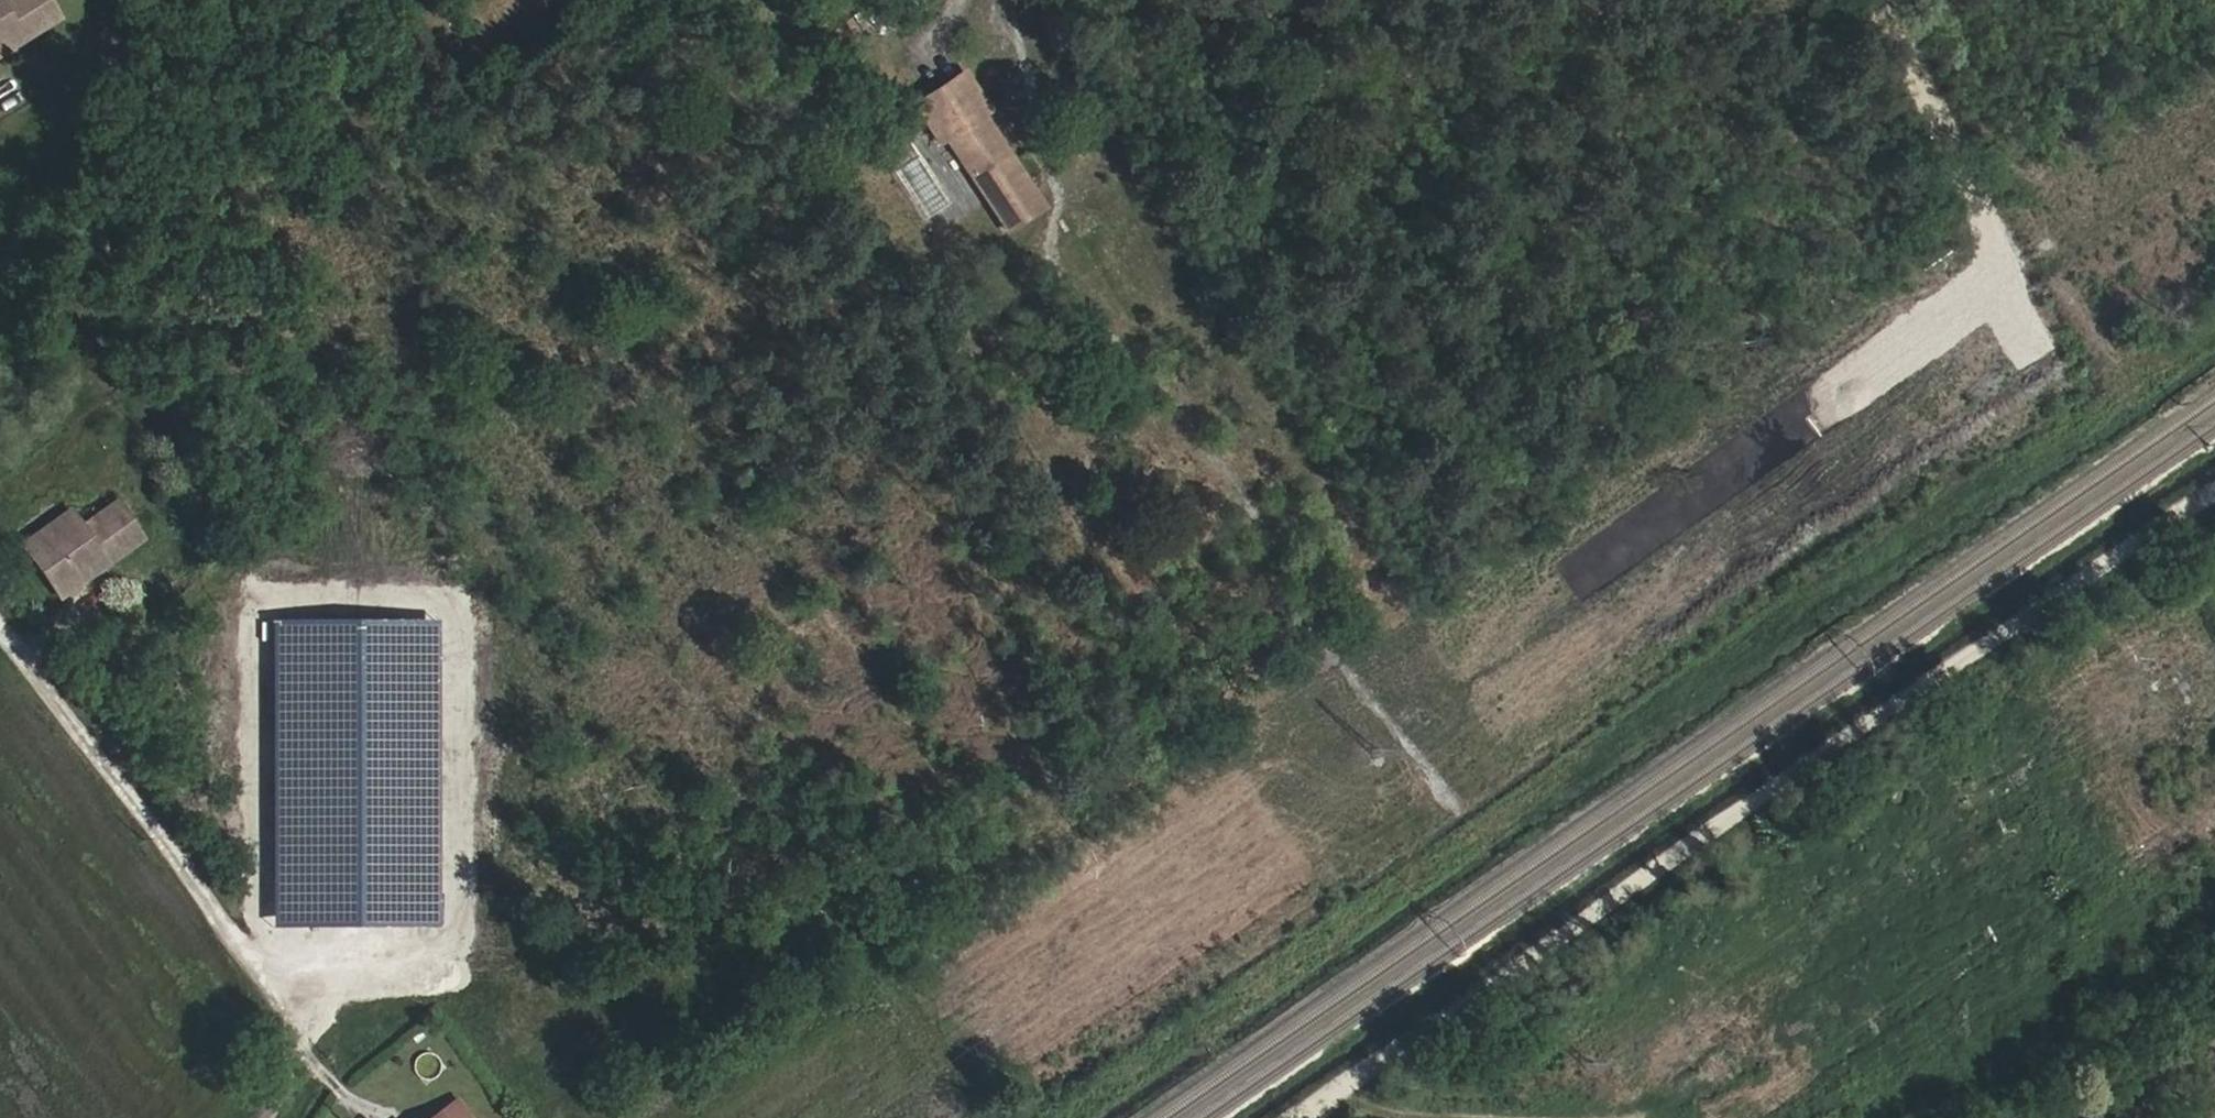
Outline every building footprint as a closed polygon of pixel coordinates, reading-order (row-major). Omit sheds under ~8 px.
[(57,18),(45,0),(5,0),(3,1),(2,0),(0,0),(0,53),(5,49),(1,42),(12,35),(16,43),(57,18)] [(5,49),(16,43),(12,35),(1,42),(5,49)] [(996,103),(980,80),(932,112),(947,136),(955,131),(1015,223),(1051,199),(990,107),(996,103)] [(42,534),(54,551),(31,566),(55,601),(91,576),(86,568),(97,561),(101,568),(139,542),(114,506),(84,527),(73,512),(42,534)] [(42,534),(19,550),(31,566),(54,551),(42,534)] [(91,576),(101,568),(97,561),(86,568),(91,576)] [(456,1103),(435,1117),(467,1117),(456,1103)]
